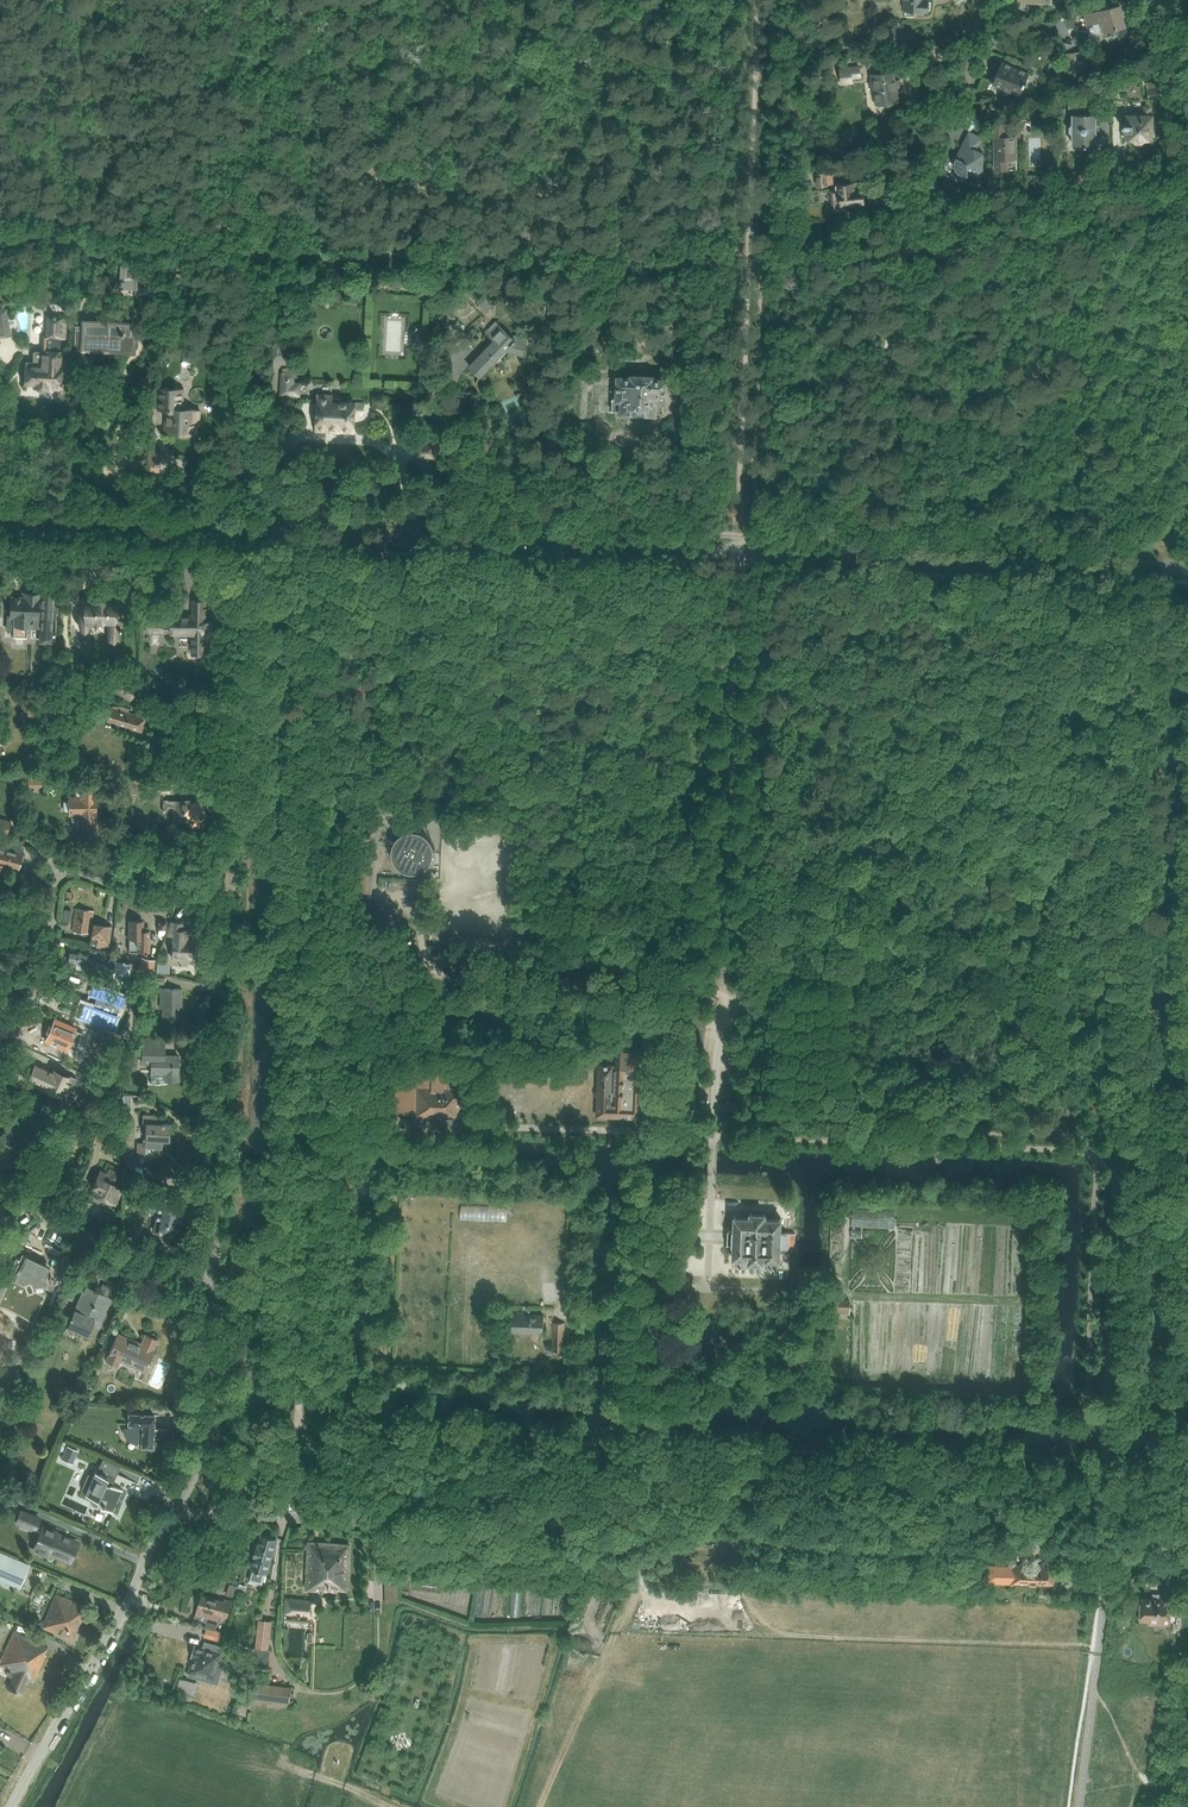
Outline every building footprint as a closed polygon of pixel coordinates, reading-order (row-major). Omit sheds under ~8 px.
[(905,11),(905,16),(916,16),(916,10),(927,11),(928,0),(902,0),(902,2),(904,2),(903,11),(905,11)] [(1121,5),(1083,13),(1083,15),(1086,24),(1086,25),(1101,22),(1104,33),(1106,38),(1118,35),(1119,38),(1131,35),(1128,23),(1125,24),(1121,5)] [(896,27),(879,27),(879,44),(896,43),(896,33),(896,27)] [(1063,53),(1065,68),(1087,65),(1086,55),(1080,56),(1079,51),(1063,53)] [(1062,56),(1056,53),(1048,71),(1054,74),(1062,56)] [(992,84),(1019,95),(1029,74),(1002,62),(992,84)] [(841,68),(839,69),(840,79),(852,78),(860,77),(859,67),(841,68)] [(874,93),(876,104),(897,101),(895,87),(894,87),(892,72),(869,75),(872,93),(874,93)] [(1162,89),(1160,90),(1160,87),(1147,89),(1149,99),(1161,97),(1161,96),(1163,95),(1162,89)] [(1071,134),(1072,134),(1072,144),(1083,144),(1083,146),(1088,146),(1088,144),(1095,144),(1095,114),(1088,114),(1088,112),(1083,112),(1083,114),(1079,114),(1079,108),(1085,108),(1085,98),(1069,98),(1069,108),(1073,108),(1073,114),(1072,114),(1072,125),(1071,125),(1069,127),(1069,132),(1071,134)] [(1129,114),(1126,117),(1125,118),(1125,124),(1124,124),(1121,127),(1124,130),(1128,130),(1128,139),(1132,139),(1135,143),(1141,143),(1145,140),(1149,140),(1149,138),(1152,138),(1153,119),(1151,119),(1151,106),(1143,106),(1143,116),(1136,115),(1133,118),(1129,114)] [(1005,136),(1004,122),(994,122),(995,169),(1016,168),(1016,159),(1017,159),(1016,135),(1005,136)] [(975,149),(982,138),(969,131),(955,158),(956,159),(955,161),(955,168),(958,171),(964,174),(966,174),(966,175),(983,175),(983,153),(975,149)] [(1054,135),(1054,150),(1061,150),(1062,138),(1059,138),(1059,135),(1054,135)] [(814,173),(815,186),(833,183),(832,178),(845,176),(844,169),(829,171),(814,173)] [(1029,183),(1037,184),(1038,176),(1030,174),(1029,183)] [(858,182),(855,183),(835,185),(836,190),(831,191),(833,211),(851,209),(851,203),(863,202),(862,185),(859,186),(858,182)] [(150,288),(151,267),(126,266),(126,281),(126,277),(137,278),(136,293),(137,293),(138,287),(149,288),(150,288)] [(487,297),(482,301),(478,305),(485,313),(494,305),(487,297)] [(548,306),(548,315),(558,316),(558,306),(548,306)] [(0,310),(0,312),(3,334),(4,337),(11,336),(7,309),(0,310)] [(25,366),(24,384),(35,384),(34,388),(50,389),(50,385),(58,385),(60,385),(60,384),(62,339),(66,339),(67,315),(46,314),(45,334),(42,334),(42,351),(36,350),(32,350),(31,362),(25,361),(25,366)] [(505,350),(506,351),(523,355),(527,338),(509,334),(495,320),(484,332),(493,341),(469,366),(480,377),(505,350)] [(83,346),(123,348),(123,337),(125,337),(125,332),(123,332),(124,324),(84,322),(84,328),(76,328),(75,341),(84,341),(83,346)] [(416,347),(431,347),(431,328),(416,327),(416,347)] [(678,355),(677,373),(691,374),(692,356),(678,355)] [(294,368),(282,368),(281,373),(281,372),(279,396),(300,397),(301,383),(294,383),(295,373),(294,372),(294,368)] [(621,412),(640,413),(642,374),(629,374),(629,376),(616,375),(614,399),(612,399),(611,411),(621,411),(621,412)] [(642,374),(640,413),(655,414),(655,412),(662,413),(663,405),(667,406),(668,378),(654,377),(654,375),(642,374)] [(437,386),(427,386),(426,399),(437,400),(437,386)] [(166,431),(195,433),(196,422),(199,422),(200,411),(182,410),(183,390),(160,389),(159,409),(166,409),(166,431)] [(362,415),(363,404),(341,402),(341,399),(333,398),(333,395),(318,394),(317,404),(315,405),(315,409),(317,410),(317,414),(314,415),(314,419),(316,421),(316,430),(331,431),(333,433),(337,434),(338,431),(354,432),(355,414),(362,415)] [(416,456),(434,457),(434,444),(416,444),(416,456)] [(161,467),(162,450),(148,449),(147,466),(151,466),(160,467),(161,467)] [(27,626),(33,626),(33,628),(40,628),(39,643),(51,643),(52,619),(56,619),(58,595),(44,594),(43,609),(38,609),(39,594),(22,593),(22,597),(11,597),(11,598),(9,600),(9,604),(10,606),(10,615),(7,615),(6,630),(13,631),(13,637),(13,640),(26,641),(26,637),(27,637),(27,626)] [(78,614),(79,614),(79,621),(80,625),(81,629),(84,632),(87,629),(89,626),(89,622),(107,623),(106,640),(121,641),(122,602),(120,601),(120,599),(115,598),(109,599),(109,601),(106,601),(103,600),(100,600),(97,600),(94,600),(91,600),(90,598),(85,597),(80,598),(79,605),(78,606),(78,607),(78,609),(78,611),(78,614)] [(192,616),(172,615),(172,634),(192,635),(192,653),(206,654),(206,638),(212,638),(213,622),(207,622),(207,601),(193,600),(192,616)] [(159,621),(159,620),(151,620),(151,621),(147,621),(146,633),(163,633),(163,621),(159,621)] [(215,684),(207,680),(203,688),(211,692),(215,684)] [(136,689),(120,681),(114,693),(115,693),(115,694),(129,702),(136,689)] [(28,701),(20,702),(21,710),(19,711),(20,720),(34,718),(32,703),(28,703),(28,701)] [(134,731),(135,730),(141,732),(146,718),(111,707),(106,722),(134,731)] [(27,775),(27,786),(41,787),(42,776),(27,775)] [(170,787),(163,787),(163,782),(158,782),(158,791),(163,792),(163,793),(169,794),(170,787)] [(80,830),(85,829),(85,831),(99,828),(97,816),(96,789),(79,788),(79,796),(67,797),(68,816),(71,816),(72,822),(74,822),(75,827),(75,828),(76,830),(78,830),(80,830)] [(172,813),(172,821),(191,822),(191,827),(203,828),(204,807),(197,806),(198,802),(193,802),(190,800),(185,800),(184,801),(162,800),(162,813),(172,813)] [(7,835),(10,822),(0,819),(0,832),(7,835)] [(407,872),(412,873),(418,872),(424,869),(428,866),(431,861),(432,855),(432,849),(431,843),(427,839),(423,835),(418,832),(412,831),(407,832),(401,834),(397,838),(394,842),(392,848),(391,853),(392,859),(395,864),(398,867),(402,870),(407,872)] [(119,846),(118,833),(106,833),(106,846),(119,846)] [(22,855),(6,850),(8,842),(3,840),(1,848),(0,848),(0,870),(2,865),(18,869),(22,855)] [(142,869),(153,870),(154,855),(144,853),(142,869)] [(81,862),(87,869),(93,863),(87,856),(81,862)] [(71,931),(89,933),(93,911),(76,909),(71,931)] [(158,929),(165,930),(166,921),(158,921),(158,929)] [(170,921),(165,935),(173,935),(171,956),(190,958),(191,958),(193,940),(187,940),(188,930),(181,929),(182,922),(170,921)] [(143,922),(129,922),(128,953),(143,953),(143,954),(145,954),(145,953),(148,953),(149,932),(142,932),(143,922)] [(93,923),(90,944),(96,945),(96,949),(101,949),(101,946),(109,947),(112,926),(93,923)] [(68,962),(77,963),(76,970),(87,971),(89,953),(69,950),(68,962)] [(140,956),(137,975),(151,977),(155,959),(140,956)] [(156,972),(168,974),(169,963),(157,962),(156,972)] [(95,964),(94,972),(107,974),(108,965),(95,964)] [(124,998),(97,988),(94,995),(96,996),(92,1007),(90,1006),(90,1007),(87,1006),(83,1016),(78,1014),(78,1015),(113,1028),(117,1017),(113,1015),(114,1013),(116,1014),(119,1007),(116,1006),(117,1004),(121,1005),(124,998)] [(162,1016),(178,1017),(179,1007),(181,1007),(181,989),(160,989),(160,1008),(162,1008),(162,1016)] [(55,1020),(46,1040),(67,1049),(68,1048),(74,1051),(82,1033),(75,1031),(76,1029),(55,1020)] [(141,1039),(141,1065),(150,1065),(150,1075),(150,1083),(165,1084),(165,1081),(177,1081),(177,1074),(178,1074),(178,1057),(164,1056),(164,1039),(141,1039)] [(596,1061),(595,1087),(594,1113),(642,1116),(646,1047),(617,1046),(616,1063),(596,1061)] [(395,1085),(394,1114),(460,1116),(460,1117),(462,1066),(418,1064),(395,1085)] [(34,1065),(28,1078),(45,1086),(44,1090),(59,1097),(68,1077),(53,1070),(51,1073),(34,1065)] [(116,1090),(102,1084),(97,1096),(107,1100),(103,1108),(114,1113),(118,1105),(111,1102),(116,1090)] [(44,1117),(30,1109),(27,1108),(17,1128),(7,1124),(0,1138),(15,1145),(13,1148),(20,1152),(31,1129),(37,1131),(44,1117)] [(52,1109),(44,1125),(54,1130),(61,1114),(52,1109)] [(58,1128),(80,1138),(86,1125),(64,1115),(58,1128)] [(142,1115),(142,1123),(146,1123),(145,1139),(153,1140),(153,1148),(161,1148),(162,1140),(169,1140),(170,1124),(163,1124),(163,1116),(142,1115)] [(136,1158),(144,1159),(145,1143),(137,1143),(136,1158)] [(47,1162),(39,1178),(55,1185),(62,1169),(47,1162)] [(107,1173),(100,1170),(89,1193),(114,1205),(121,1190),(113,1185),(118,1173),(109,1168),(107,1173)] [(127,1189),(137,1189),(137,1177),(128,1176),(127,1189)] [(138,1206),(158,1215),(154,1232),(175,1236),(182,1201),(161,1196),(161,1199),(144,1192),(138,1206)] [(852,1209),(851,1227),(894,1229),(895,1211),(852,1209)] [(832,1233),(843,1234),(845,1212),(834,1211),(832,1233)] [(781,1248),(787,1248),(794,1249),(795,1234),(780,1233),(781,1219),(765,1218),(765,1214),(750,1213),(749,1217),(734,1217),(733,1231),(728,1231),(727,1244),(732,1245),(731,1260),(747,1260),(747,1264),(764,1265),(764,1261),(780,1262),(781,1248)] [(34,1288),(36,1283),(38,1284),(39,1284),(40,1284),(41,1284),(41,1283),(44,1277),(43,1277),(48,1268),(25,1257),(14,1282),(13,1281),(12,1283),(9,1281),(3,1295),(4,1295),(3,1298),(21,1306),(18,1312),(32,1319),(40,1302),(40,1303),(45,1293),(34,1288)] [(84,1286),(74,1309),(66,1327),(87,1336),(92,1324),(97,1326),(110,1298),(108,1296),(112,1288),(103,1284),(99,1293),(84,1286)] [(835,1314),(850,1315),(851,1301),(835,1301),(835,1314)] [(510,1314),(510,1332),(543,1334),(543,1316),(510,1314)] [(552,1351),(564,1352),(564,1322),(552,1322),(552,1351)] [(153,1349),(157,1339),(145,1334),(141,1344),(118,1333),(106,1361),(117,1365),(119,1360),(145,1371),(154,1349),(153,1349)] [(81,1397),(85,1402),(93,1401),(94,1396),(90,1390),(84,1391),(81,1397)] [(125,1428),(125,1432),(127,1436),(130,1439),(133,1441),(141,1442),(141,1446),(145,1446),(150,1449),(153,1449),(156,1445),(155,1441),(153,1440),(154,1414),(128,1413),(128,1424),(130,1424),(129,1428),(125,1428)] [(60,1459),(72,1464),(78,1451),(66,1445),(60,1459)] [(102,1459),(99,1467),(97,1472),(94,1471),(92,1476),(88,1474),(82,1488),(86,1490),(84,1494),(92,1498),(91,1500),(101,1504),(100,1507),(113,1513),(118,1500),(123,1502),(127,1492),(122,1490),(123,1490),(110,1484),(118,1466),(102,1459)] [(46,1553),(47,1552),(69,1561),(76,1544),(75,1543),(75,1541),(54,1532),(55,1530),(44,1525),(34,1549),(46,1553)] [(266,1571),(267,1572),(276,1540),(264,1536),(261,1538),(252,1567),(248,1580),(262,1584),(266,1571)] [(308,1542),(305,1590),(337,1593),(336,1591),(347,1590),(349,1544),(308,1542)] [(20,1589),(30,1565),(0,1552),(0,1581),(20,1589)] [(1044,1568),(987,1565),(987,1582),(1054,1585),(1055,1568),(1053,1568),(1053,1560),(1044,1559),(1044,1568)] [(1066,1569),(1078,1569),(1078,1561),(1066,1561),(1066,1569)] [(1139,1620),(1149,1621),(1148,1625),(1169,1626),(1169,1604),(1178,1574),(1168,1571),(1161,1594),(1152,1594),(1151,1599),(1133,1598),(1132,1607),(1140,1610),(1139,1620)] [(226,1594),(234,1597),(238,1585),(230,1583),(226,1594)] [(55,1594),(41,1628),(73,1641),(84,1615),(80,1614),(84,1606),(55,1594)] [(195,1619),(206,1622),(206,1621),(207,1618),(218,1621),(220,1615),(228,1617),(232,1604),(233,1600),(224,1598),(223,1601),(201,1595),(195,1619)] [(284,1615),(310,1617),(311,1600),(285,1598),(284,1615)] [(258,1620),(255,1649),(253,1649),(252,1667),(268,1668),(269,1650),(271,1621),(258,1620)] [(205,1627),(206,1627),(215,1629),(216,1623),(206,1621),(206,1622),(205,1627)] [(206,1627),(203,1636),(219,1641),(222,1631),(215,1629),(206,1627)] [(7,1687),(20,1694),(28,1678),(33,1681),(45,1654),(44,1654),(47,1646),(13,1631),(0,1660),(0,1666),(8,1670),(6,1675),(11,1677),(7,1687)] [(189,1672),(219,1681),(223,1666),(241,1672),(245,1658),(227,1653),(229,1648),(214,1644),(212,1650),(194,1644),(191,1657),(193,1658),(189,1672)] [(181,1679),(178,1690),(189,1693),(192,1682),(181,1679)] [(263,1699),(290,1703),(292,1687),(251,1682),(249,1698),(263,1699)]
